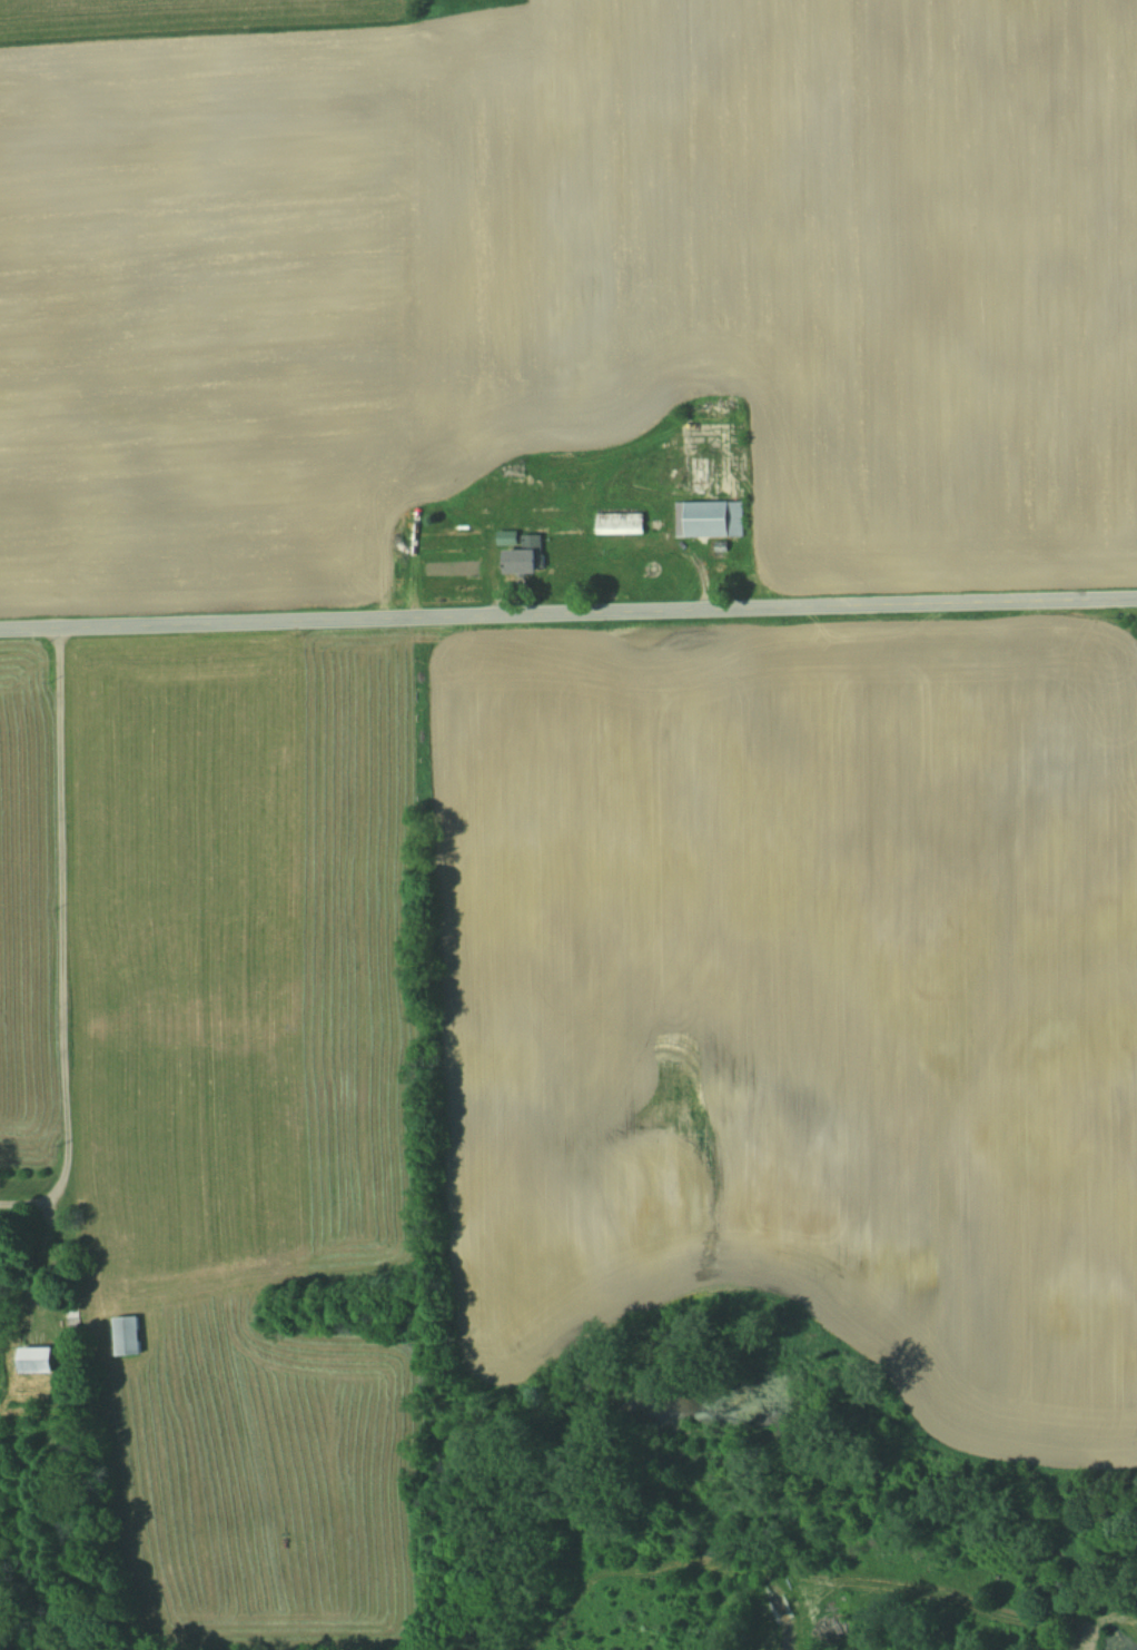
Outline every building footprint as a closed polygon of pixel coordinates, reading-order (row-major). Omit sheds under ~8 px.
[(676,503),(676,538),(743,538),(743,503),(676,503)] [(597,536),(645,536),(645,514),(597,514),(597,536)] [(507,551),(507,576),(542,575),(542,536),(524,536),(524,551),(507,551)] [(114,1316),(115,1355),(140,1355),(140,1316),(114,1316)] [(55,1373),(55,1347),(21,1347),(21,1373),(55,1373)]
